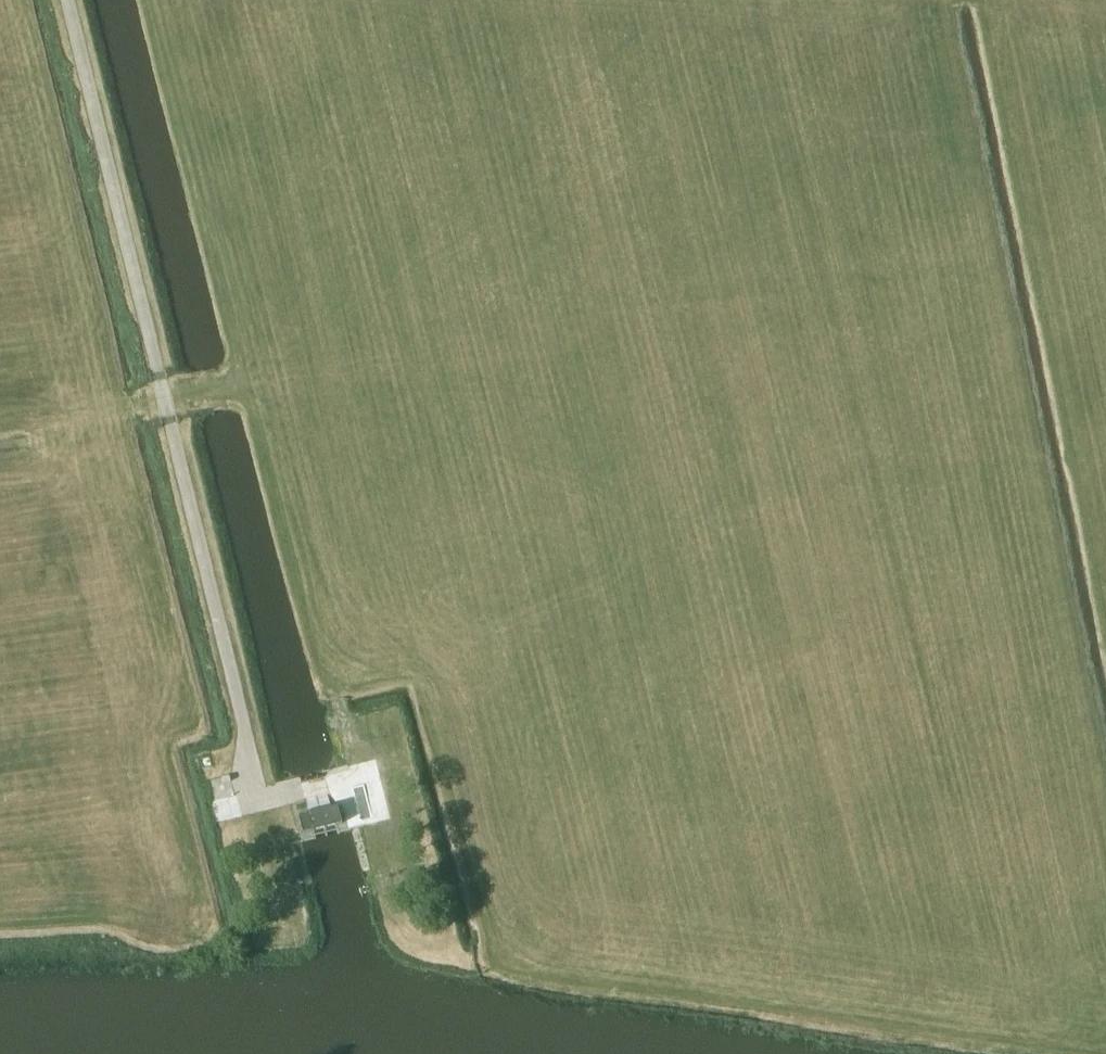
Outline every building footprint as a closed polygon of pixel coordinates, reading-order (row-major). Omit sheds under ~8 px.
[(342,823),(338,804),(298,815),(303,833),(342,823)]
